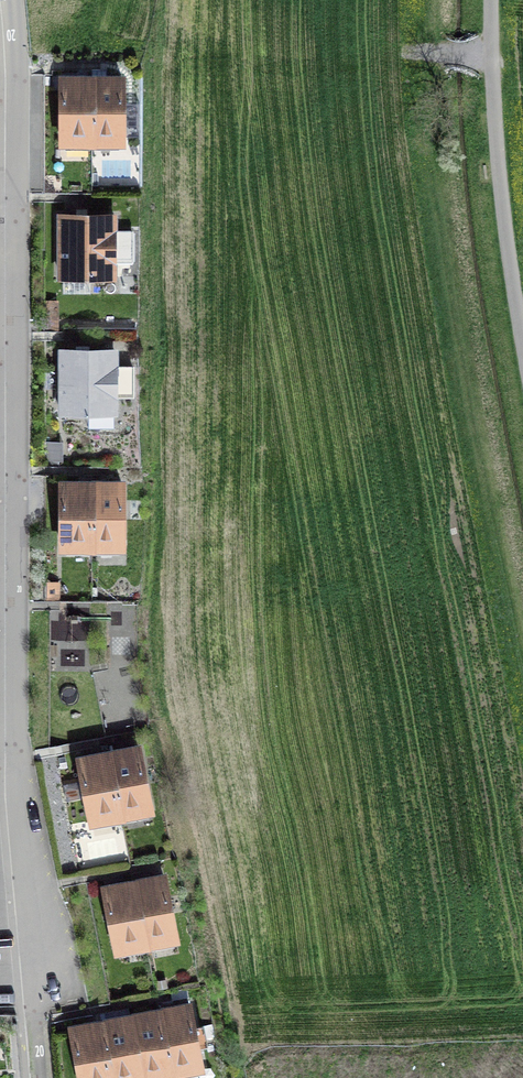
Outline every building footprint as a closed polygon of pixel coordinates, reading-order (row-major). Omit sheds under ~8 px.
[(61,142),(92,142),(92,80),(61,80),(61,142)] [(123,80),(92,80),(92,142),(123,142),(123,80)] [(61,216),(60,277),(114,276),(114,260),(131,260),(131,232),(114,232),(114,216),(61,216)] [(62,352),(62,411),(114,411),(114,396),(133,396),(133,367),(114,367),(114,352),(62,352)] [(62,546),(92,546),(92,485),(62,485),(62,546)] [(122,485),(92,485),(92,546),(122,546),(122,485)] [(139,749),(109,755),(121,814),(150,808),(139,749)] [(91,820),(121,814),(109,755),(79,761),(91,820)] [(164,877),(134,883),(146,943),(176,937),(164,877)] [(116,949),(146,943),(134,883),(105,889),(116,949)] [(189,1006),(160,1012),(171,1071),(201,1065),(189,1006)] [(142,1077),(171,1071),(160,1012),(130,1018),(142,1077)] [(142,1077),(130,1018),(101,1023),(112,1077),(138,1077),(142,1077)] [(101,1023),(72,1029),(81,1077),(112,1077),(101,1023)]
